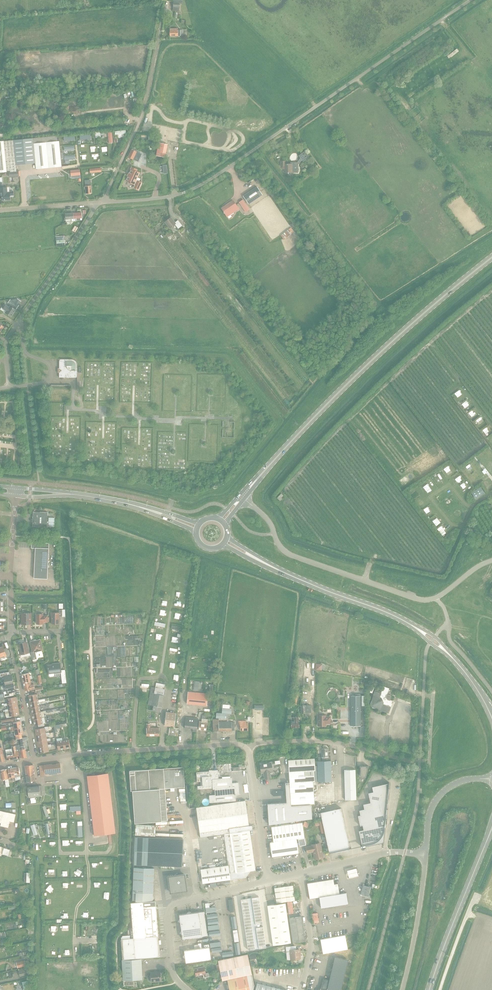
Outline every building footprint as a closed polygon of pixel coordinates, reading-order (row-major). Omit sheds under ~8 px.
[(179,5),(182,5),(182,1),(173,0),(173,11),(179,11),(179,5)] [(182,30),(177,30),(177,28),(169,28),(169,37),(182,36),(182,30)] [(456,48),(455,49),(454,48),(448,53),(449,54),(447,56),(449,59),(459,51),(456,48)] [(59,137),(57,138),(57,135),(33,138),(35,163),(36,169),(61,166),(61,158),(63,158),(63,153),(60,153),(59,137)] [(35,163),(33,138),(13,140),(16,165),(35,163)] [(7,172),(7,171),(16,170),(16,165),(13,140),(0,141),(0,172),(7,172)] [(156,156),(165,157),(167,144),(158,142),(156,156)] [(128,156),(133,158),(136,151),(131,149),(128,156)] [(299,155),(303,161),(309,157),(304,151),(299,155)] [(290,164),(285,164),(285,161),(281,161),(281,166),(282,166),(282,169),(283,172),(293,172),(293,171),(297,171),(296,163),(290,163),(290,164)] [(137,169),(137,168),(131,166),(130,169),(129,172),(128,172),(127,175),(125,180),(134,184),(133,187),(138,189),(142,182),(136,179),(140,171),(137,169)] [(3,187),(2,177),(0,177),(0,193),(1,192),(2,200),(10,200),(10,195),(13,195),(13,191),(9,191),(9,192),(5,192),(5,187),(3,187)] [(243,196),(248,203),(262,194),(256,187),(243,196)] [(221,208),(227,217),(234,212),(234,211),(238,208),(232,200),(221,208)] [(239,203),(245,212),(249,209),(243,200),(239,203)] [(81,218),(81,212),(65,214),(66,222),(71,221),(71,219),(81,218)] [(178,220),(175,222),(171,217),(165,222),(169,228),(175,224),(178,228),(182,225),(178,220)] [(292,233),(294,231),(291,227),(289,229),(288,229),(281,235),(284,240),(292,233)] [(7,303),(16,309),(18,305),(9,300),(7,303)] [(8,308),(5,305),(3,309),(1,308),(0,309),(0,310),(10,317),(15,310),(9,306),(8,308)] [(72,358),(56,358),(56,361),(58,360),(58,367),(56,367),(56,374),(57,374),(58,374),(58,379),(62,378),(62,381),(69,381),(69,379),(78,379),(79,367),(78,363),(76,360),(72,358)] [(475,498),(482,493),(479,488),(472,493),(475,498)] [(32,519),(47,520),(48,512),(33,511),(32,519)] [(47,527),(47,520),(32,519),(32,526),(47,527)] [(34,578),(47,578),(49,543),(32,542),(31,548),(36,548),(34,578)] [(51,612),(51,624),(59,624),(59,617),(62,617),(62,610),(59,610),(59,612),(51,612)] [(21,613),(21,624),(31,624),(31,613),(21,613)] [(47,615),(43,615),(43,614),(36,614),(36,624),(43,624),(43,622),(47,622),(47,615)] [(40,640),(34,641),(33,640),(30,641),(32,652),(30,652),(32,659),(36,659),(35,651),(42,650),(40,640)] [(18,644),(21,654),(29,652),(27,642),(18,644)] [(0,658),(6,656),(6,657),(9,656),(7,649),(4,650),(3,645),(0,646),(0,657),(0,658)] [(65,670),(61,670),(60,663),(55,663),(55,664),(48,665),(49,674),(49,673),(49,676),(50,677),(53,676),(54,675),(54,673),(61,672),(62,683),(66,682),(65,670)] [(13,683),(12,676),(10,676),(9,671),(0,673),(0,674),(1,677),(4,676),(5,684),(13,683)] [(23,683),(30,681),(30,679),(32,678),(32,675),(29,676),(29,673),(21,674),(23,683)] [(30,681),(23,683),(25,691),(35,689),(34,683),(31,684),(30,681)] [(194,690),(202,691),(203,688),(201,688),(202,682),(194,681),(194,690)] [(13,683),(5,684),(7,691),(4,691),(5,697),(14,695),(13,690),(15,690),(13,683)] [(165,690),(164,689),(165,685),(156,683),(155,687),(151,687),(151,690),(148,690),(148,695),(149,695),(148,704),(153,705),(152,710),(160,712),(165,690)] [(391,696),(387,694),(389,688),(383,686),(381,692),(375,689),(373,695),(369,706),(380,710),(389,713),(392,703),(391,703),(392,701),(390,700),(391,696)] [(187,704),(207,705),(208,693),(188,691),(187,704)] [(30,702),(39,700),(37,694),(29,695),(30,702)] [(350,696),(350,726),(360,726),(360,696),(350,696)] [(7,705),(17,703),(16,697),(6,699),(7,703),(4,703),(4,706),(7,705)] [(5,711),(18,709),(17,703),(7,705),(8,709),(5,709),(5,711)] [(226,713),(231,714),(232,708),(230,708),(230,705),(223,704),(222,713),(216,713),(216,718),(225,719),(226,713)] [(18,709),(5,711),(6,715),(1,716),(1,719),(10,717),(10,716),(19,714),(18,709)] [(164,725),(174,727),(176,713),(166,711),(164,725)] [(207,719),(206,719),(206,715),(203,715),(202,718),(201,721),(199,721),(198,729),(206,730),(207,719)] [(330,717),(325,717),(325,715),(318,715),(318,726),(325,726),(325,723),(330,723),(330,717)] [(192,732),(196,732),(198,718),(185,717),(184,728),(193,729),(192,732)] [(299,721),(298,721),(298,717),(291,717),(291,724),(289,724),(289,728),(299,727),(299,721)] [(231,721),(218,722),(218,719),(213,719),(213,730),(231,730),(231,721)] [(248,722),(246,722),(246,720),(238,720),(238,724),(240,724),(240,730),(248,730),(248,722)] [(8,730),(12,729),(22,727),(21,721),(13,722),(14,726),(12,727),(12,726),(8,727),(8,730)] [(46,733),(45,729),(48,729),(48,726),(44,727),(35,729),(36,735),(46,733)] [(18,738),(22,738),(21,734),(23,733),(22,727),(12,729),(12,731),(15,730),(16,739),(18,739),(18,738)] [(174,736),(178,736),(179,728),(169,727),(168,735),(174,736)] [(47,739),(46,735),(49,734),(49,732),(46,733),(36,735),(37,741),(47,739)] [(48,745),(48,744),(47,741),(50,740),(50,738),(47,739),(37,741),(38,747),(48,745)] [(48,745),(38,747),(39,753),(49,751),(48,747),(51,746),(51,744),(48,744),(48,745)] [(12,746),(13,759),(20,758),(19,751),(16,751),(15,746),(12,746)] [(289,782),(291,804),(311,803),(314,803),(313,781),(315,781),(314,770),(315,770),(315,758),(288,760),(289,782)] [(368,760),(363,759),(358,770),(366,770),(368,760)] [(318,761),(318,781),(331,781),(330,760),(318,761)] [(60,763),(39,765),(40,776),(61,774),(60,763)] [(270,773),(272,772),(270,763),(260,764),(261,772),(264,772),(265,773),(264,774),(265,779),(270,778),(270,773)] [(25,766),(27,785),(32,784),(31,781),(35,780),(34,765),(25,766)] [(134,823),(161,821),(159,789),(185,787),(183,767),(129,771),(131,791),(132,791),(134,823)] [(336,795),(336,797),(347,797),(346,767),(335,767),(336,795)] [(2,779),(5,779),(6,784),(6,786),(10,786),(10,785),(7,769),(0,770),(1,774),(0,774),(0,779),(2,779)] [(232,778),(218,778),(218,770),(212,770),(212,771),(196,772),(197,781),(201,781),(201,786),(212,785),(213,789),(215,789),(215,795),(209,795),(209,802),(236,801),(235,795),(239,794),(238,783),(232,783),(232,778)] [(109,772),(87,775),(94,834),(115,831),(109,772)] [(378,785),(379,780),(362,784),(364,788),(359,789),(361,799),(354,801),(355,806),(350,807),(351,812),(348,812),(350,823),(353,822),(354,827),(349,828),(352,843),(356,842),(356,843),(373,840),(375,822),(377,822),(377,816),(376,816),(377,811),(377,806),(376,806),(377,801),(378,801),(378,796),(379,796),(379,790),(379,785),(378,785)] [(312,818),(311,803),(291,804),(289,782),(285,783),(286,802),(267,804),(269,824),(312,818)] [(42,785),(27,788),(28,798),(40,797),(40,796),(43,796),(42,785)] [(245,800),(196,807),(200,837),(224,834),(230,879),(256,876),(249,830),(252,830),(252,825),(249,825),(245,800)] [(341,808),(320,812),(329,853),(335,851),(335,852),(342,851),(348,850),(348,848),(351,848),(351,847),(350,848),(341,808)] [(14,822),(16,814),(0,810),(0,822),(1,823),(0,825),(8,827),(9,821),(14,822)] [(298,837),(298,838),(304,837),(302,823),(271,827),(273,841),(298,837)] [(135,835),(155,836),(156,825),(135,824),(135,835)] [(135,837),(134,864),(169,866),(182,866),(183,839),(135,837)] [(297,838),(298,838),(298,837),(273,841),(273,842),(270,842),(272,857),(299,853),(297,838)] [(315,859),(323,857),(320,844),(306,847),(307,852),(314,851),(314,854),(315,859)] [(226,854),(202,857),(206,883),(230,879),(226,854)] [(133,893),(132,900),(139,900),(139,893),(153,893),(154,868),(134,867),(133,893)] [(347,869),(349,877),(358,874),(356,867),(347,869)] [(168,876),(170,892),(184,890),(186,887),(184,874),(168,876)] [(333,879),(307,883),(309,899),(319,897),(321,907),(347,903),(345,891),(339,893),(337,883),(334,884),(333,879)] [(274,888),(277,903),(295,900),(293,885),(285,887),(274,888)] [(364,885),(361,895),(362,895),(368,897),(370,889),(371,886),(364,885)] [(121,939),(122,959),(159,956),(158,936),(155,906),(155,901),(143,902),(130,903),(131,911),(133,938),(130,938),(130,935),(123,936),(121,938),(121,939)] [(267,905),(274,946),(291,943),(285,903),(267,905)] [(182,934),(182,939),(207,935),(204,911),(179,915),(180,919),(178,921),(180,923),(181,931),(180,933),(182,934)] [(289,918),(292,943),(305,941),(301,916),(289,918)] [(320,939),(323,953),(347,949),(345,935),(320,939)] [(185,958),(186,962),(211,959),(209,947),(184,950),(185,954),(183,957),(185,958)] [(290,954),(291,959),(300,958),(299,949),(290,950),(290,951),(289,952),(290,954)] [(254,984),(247,954),(218,960),(222,980),(227,979),(229,989),(253,989),(254,984)] [(122,960),(123,980),(143,979),(142,959),(122,960)] [(349,962),(335,959),(327,989),(342,989),(349,962)] [(208,973),(205,973),(204,966),(194,968),(196,976),(203,974),(203,977),(209,976),(208,973)] [(18,970),(20,976),(26,975),(26,974),(29,974),(27,968),(18,970)] [(150,972),(151,982),(161,981),(160,971),(150,972)] [(255,989),(286,989),(257,982),(255,989)]
